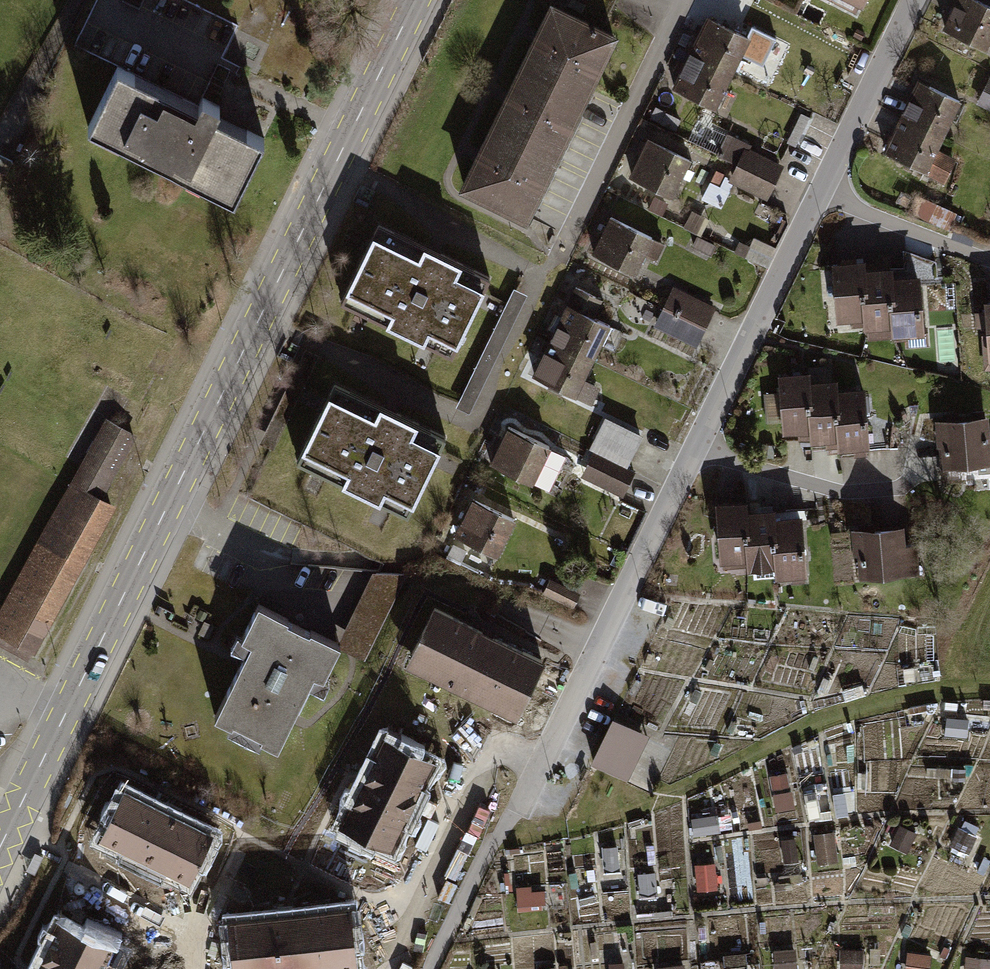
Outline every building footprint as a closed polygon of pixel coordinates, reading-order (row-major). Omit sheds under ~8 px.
[(938,28),(983,50),(989,34),(989,9),(972,0),(951,0),(938,28)] [(616,41),(550,10),(522,69),(587,100),(616,41)] [(754,45),(709,22),(692,57),(737,80),(754,45)] [(737,80),(692,57),(674,92),(719,114),(737,80)] [(587,100),(522,69),(494,128),(559,159),(587,100)] [(261,139),(117,70),(88,131),(232,200),(261,139)] [(973,104),(989,112),(989,79),(986,77),(973,104)] [(913,81),(894,119),(939,140),(957,103),(913,81)] [(939,140),(894,119),(877,153),(939,185),(952,160),(934,151),(939,140)] [(559,159),(494,128),(465,187),(530,219),(559,159)] [(650,143),(630,180),(676,204),(695,167),(650,143)] [(748,152),(732,185),(770,203),(786,171),(748,152)] [(728,180),(736,162),(721,156),(713,175),(728,180)] [(0,157),(0,176),(9,180),(16,164),(0,157)] [(949,212),(912,195),(905,211),(942,228),(949,212)] [(612,222),(593,258),(638,282),(658,245),(612,222)] [(381,230),(345,302),(446,353),(483,280),(381,230)] [(872,272),(855,273),(860,328),(860,332),(863,332),(863,340),(887,338),(882,280),(881,260),(871,260),(872,272)] [(854,263),(824,266),(829,327),(845,325),(846,330),(860,328),(855,273),(854,263)] [(913,277),(882,280),(887,338),(901,338),(902,346),(918,345),(913,277)] [(673,289),(654,329),(698,349),(716,310),(673,289)] [(578,291),(553,341),(592,360),(609,327),(592,319),(600,302),(578,291)] [(528,299),(516,293),(458,410),(471,417),(528,299)] [(978,304),(982,371),(989,371),(989,304),(978,304)] [(592,360),(553,341),(536,376),(591,403),(598,388),(582,381),(592,360)] [(799,375),(773,377),(779,437),(805,435),(800,385),(799,375)] [(332,380),(293,458),(408,515),(447,437),(332,380)] [(828,382),(800,385),(805,435),(805,446),(824,444),(825,454),(835,453),(828,392),(828,382)] [(857,389),(828,392),(835,453),(864,450),(857,389)] [(0,609),(0,645),(26,660),(110,507),(98,501),(135,434),(104,417),(0,609)] [(589,451),(593,453),(627,470),(643,437),(606,418),(589,451)] [(934,424),(939,483),(966,481),(965,467),(989,465),(989,440),(987,440),(985,420),(934,424)] [(508,431),(491,467),(541,491),(559,455),(508,431)] [(593,453),(582,475),(623,495),(634,473),(627,470),(593,453)] [(473,504),(457,540),(496,556),(512,520),(473,504)] [(738,506),(712,508),(717,575),(744,573),(739,516),(738,506)] [(800,510),(767,514),(772,572),(773,582),(801,579),(795,517),(801,516),(800,510)] [(767,514),(739,516),(744,573),(772,572),(767,514)] [(900,534),(848,537),(850,580),(913,576),(912,553),(901,553),(900,534)] [(550,584),(544,598),(573,612),(580,598),(550,584)] [(338,641),(259,603),(243,635),(251,638),(239,662),(214,714),(277,744),(311,676),(319,680),(338,641)] [(433,612),(406,664),(517,720),(543,668),(433,612)] [(611,716),(590,759),(624,774),(644,732),(611,716)] [(362,785),(342,825),(394,850),(434,765),(383,741),(362,785)] [(807,791),(808,818),(832,817),(831,789),(807,791)] [(126,792),(103,840),(190,882),(213,835),(169,813),(126,792)] [(695,833),(720,829),(718,812),(692,817),(695,833)] [(818,861),(840,859),(837,829),(816,831),(818,861)] [(620,844),(602,846),(604,869),(622,867),(620,844)] [(697,889),(719,888),(717,860),(695,862),(697,889)] [(544,906),(545,887),(518,886),(517,905),(544,906)] [(233,968),(357,968),(351,910),(281,917),(229,922),(233,968)] [(61,920),(36,968),(106,968),(117,948),(61,920)] [(775,947),(776,968),(798,968),(797,946),(775,947)] [(906,968),(931,968),(932,951),(908,949),(906,968)] [(746,953),(725,954),(726,968),(747,968),(746,953)] [(967,968),(989,968),(989,957),(969,954),(967,968)] [(684,961),(656,966),(657,968),(685,968),(684,961)]
